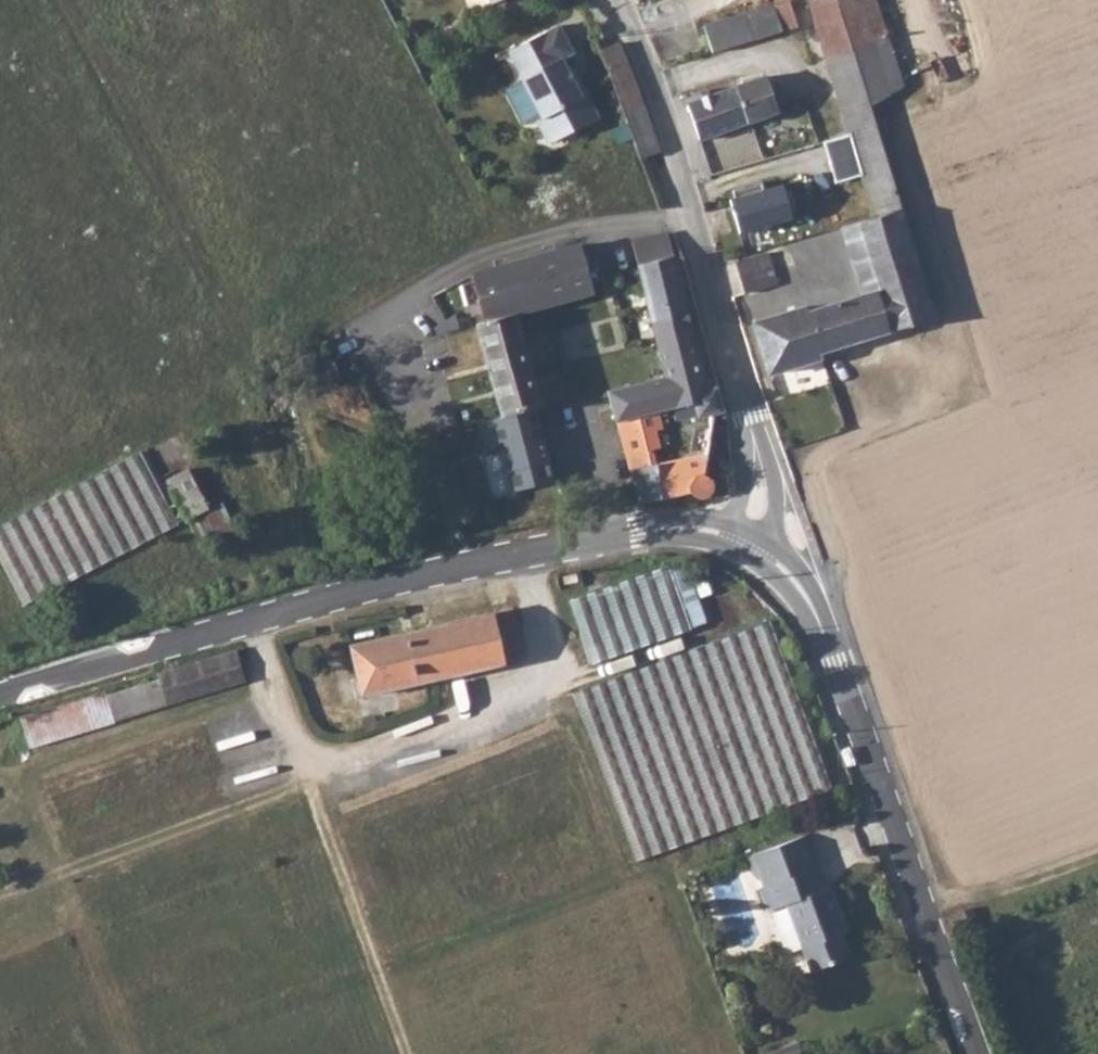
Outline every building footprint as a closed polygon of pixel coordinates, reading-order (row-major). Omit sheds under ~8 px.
[(788,0),(744,13),(752,40),(797,27),(788,0)] [(869,107),(901,87),(875,0),(811,0),(814,20),(874,216),(901,209),(869,107)] [(744,13),(703,25),(711,51),(752,40),(744,13)] [(559,27),(508,52),(521,79),(520,80),(539,120),(537,127),(544,141),(551,143),(597,120),(577,80),(572,83),(561,61),(573,55),(559,27)] [(637,157),(642,157),(660,151),(614,35),(598,45),(599,47),(595,49),(618,107),(637,157)] [(707,89),(685,98),(699,139),(776,112),(764,77),(709,95),(707,89)] [(745,231),(794,217),(782,178),(733,192),(745,231)] [(654,197),(637,201),(641,216),(658,211),(654,197)] [(874,216),(841,226),(862,295),(807,311),(805,307),(752,323),(768,373),(821,358),(819,352),(934,316),(904,217),(901,209),(874,216)] [(606,390),(615,421),(643,413),(691,399),(697,416),(711,412),(720,410),(712,386),(706,387),(694,343),(658,211),(641,216),(625,220),(660,354),(665,375),(606,390)] [(483,355),(469,359),(475,380),(488,376),(500,417),(539,406),(514,311),(588,291),(575,244),(470,273),(481,311),(473,314),(475,322),(474,322),(483,355)] [(766,253),(735,262),(744,293),(776,283),(766,253)] [(643,413),(615,421),(626,464),(637,502),(688,489),(690,493),(693,495),(696,497),(700,497),(704,496),(708,492),(711,488),(711,483),(710,479),(706,475),(703,474),(700,473),(706,449),(709,426),(692,426),(688,456),(654,462),(646,431),(697,416),(691,399),(643,413)] [(22,604),(79,575),(159,531),(176,523),(159,492),(137,452),(87,478),(33,506),(0,524),(0,564),(7,577),(22,604)] [(164,479),(185,518),(206,507),(185,468),(164,479)] [(206,507),(185,518),(198,545),(230,528),(217,502),(206,507)] [(571,572),(573,579),(586,576),(585,568),(571,572)] [(751,570),(745,577),(759,587),(764,581),(751,570)] [(639,575),(577,596),(599,658),(660,636),(639,575)] [(559,599),(548,601),(551,612),(561,609),(559,599)] [(511,607),(350,644),(361,693),(503,661),(499,642),(506,641),(508,648),(519,645),(511,607)] [(767,618),(571,689),(634,858),(830,788),(767,618)] [(235,648),(157,672),(157,674),(158,677),(106,694),(114,720),(245,680),(235,648)] [(799,835),(752,852),(764,885),(801,871),(809,891),(823,887),(815,867),(811,868),(799,835)] [(801,871),(764,885),(759,887),(768,908),(786,901),(811,969),(849,955),(840,932),(845,930),(828,886),(823,887),(809,891),(801,871)] [(803,1040),(758,1053),(807,1053),(803,1040)]
